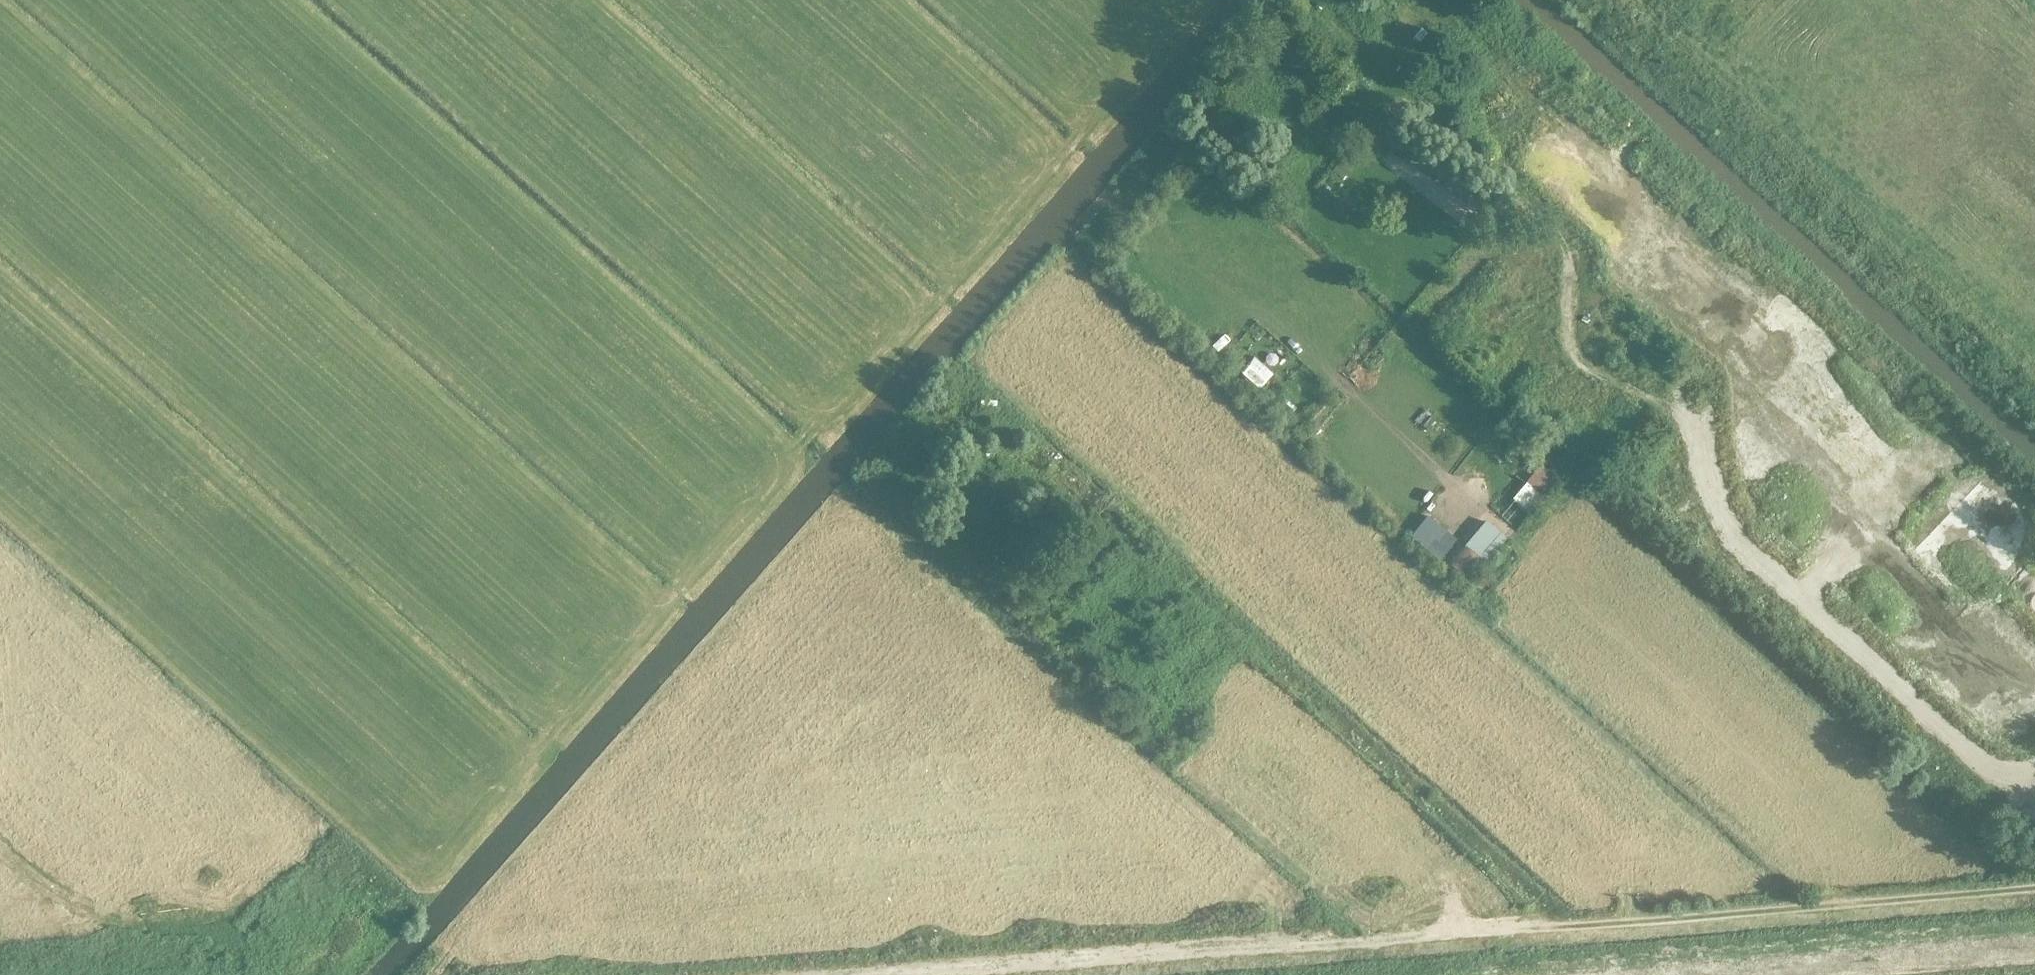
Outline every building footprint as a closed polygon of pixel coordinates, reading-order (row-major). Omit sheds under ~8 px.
[(1274,376),(1254,357),(1240,373),(1260,391),(1274,376)] [(1513,496),(1527,508),(1556,475),(1542,463),(1513,496)] [(1458,543),(1428,517),(1411,536),(1440,562),(1458,543)] [(1508,540),(1486,520),(1464,546),(1486,565),(1508,540)]
